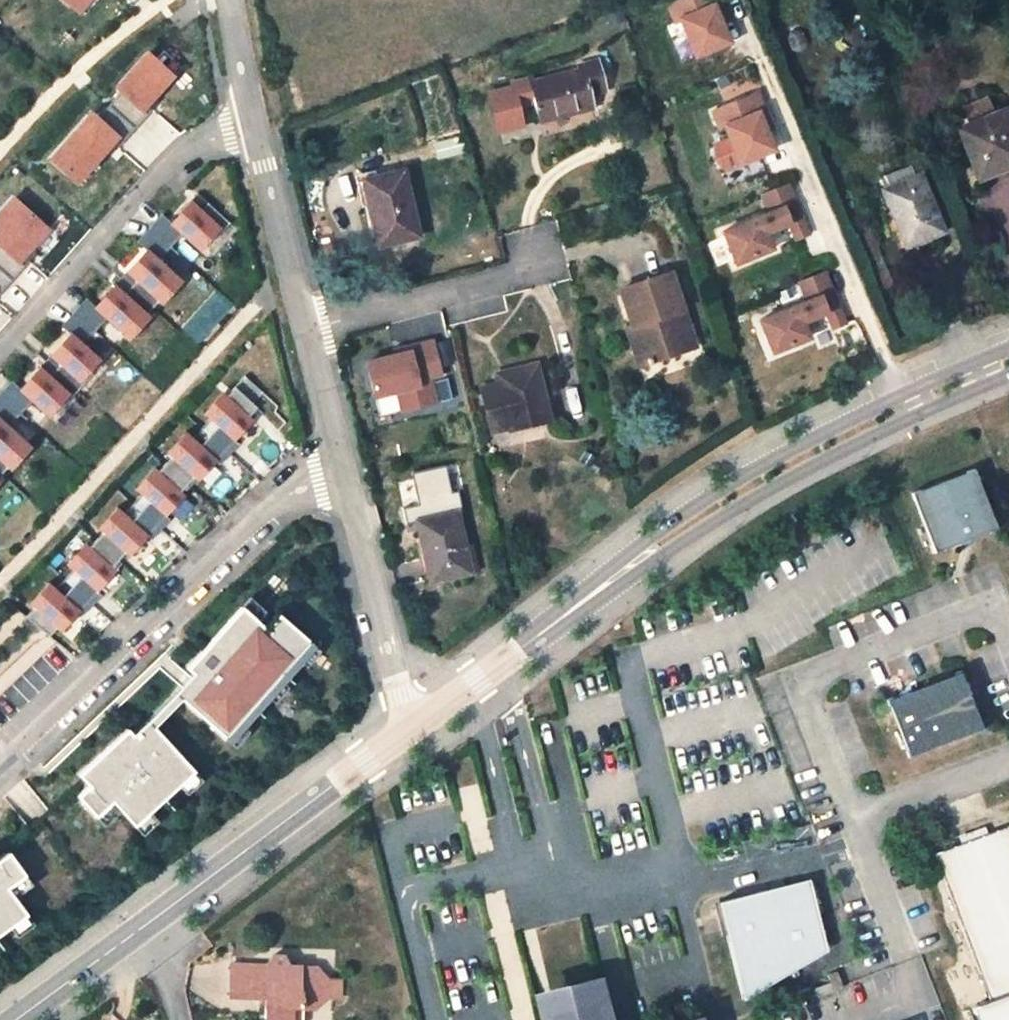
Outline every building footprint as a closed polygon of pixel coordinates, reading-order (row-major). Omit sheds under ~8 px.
[(81,15),(93,0),(62,0),(81,15)] [(716,5),(722,2),(721,0),(677,0),(671,3),(678,20),(683,17),(698,54),(731,41),(723,22),(716,5)] [(729,20),(722,2),(716,5),(723,22),(729,20)] [(91,111),(49,159),(77,186),(115,144),(119,147),(152,109),(150,106),(175,75),(147,50),(114,88),(121,93),(99,118),(91,111)] [(540,122),(594,107),(590,95),(605,91),(597,60),(580,65),(581,70),(530,84),(540,122)] [(767,129),(760,112),(765,110),(758,92),(715,111),(722,128),(727,125),(742,162),(775,149),(767,129)] [(971,125),(995,115),(988,99),(965,109),(971,125)] [(772,128),(765,110),(760,112),(767,129),(772,128)] [(961,129),(982,178),(1004,168),(1002,164),(1008,162),(1008,119),(1006,111),(995,115),(971,125),(961,129)] [(911,167),(885,177),(889,188),(916,177),(911,167)] [(418,237),(403,172),(374,178),(379,201),(371,203),(380,245),(418,237)] [(945,231),(921,175),(916,177),(889,188),(883,190),(907,246),(945,231)] [(773,248),(767,233),(790,223),(793,231),(806,226),(789,182),(763,193),(770,211),(723,231),(737,263),(759,254),(773,248)] [(37,252),(34,249),(51,229),(12,194),(0,209),(0,293),(37,252)] [(4,467),(8,469),(29,446),(7,426),(28,402),(47,416),(58,404),(61,407),(91,373),(90,371),(99,360),(81,342),(103,318),(127,341),(150,315),(145,311),(155,299),(160,304),(180,280),(158,259),(178,233),(198,250),(208,238),(211,241),(226,224),(196,195),(191,200),(169,224),(160,215),(135,242),(146,249),(93,307),(85,299),(60,324),(70,332),(17,388),(11,382),(0,392),(0,472),(4,467)] [(810,234),(806,226),(793,231),(797,239),(810,234)] [(686,317),(672,272),(621,289),(634,328),(639,327),(643,340),(634,343),(642,366),(683,352),(673,321),(686,317)] [(810,337),(803,321),(827,312),(830,320),(843,315),(826,272),(800,282),(807,300),(760,319),(773,352),(796,343),(810,337)] [(846,323),(843,315),(830,320),(833,328),(846,323)] [(696,347),(686,317),(673,321),(683,352),(696,347)] [(629,330),(634,343),(643,340),(639,327),(634,328),(629,330)] [(401,352),(363,361),(373,399),(393,394),(398,413),(438,403),(431,379),(441,376),(432,339),(399,346),(401,352)] [(550,419),(537,363),(514,369),(517,380),(499,385),(482,389),(493,433),(550,419)] [(517,380),(514,369),(496,373),(499,385),(517,380)] [(48,582),(29,604),(32,607),(23,617),(46,635),(53,627),(59,631),(79,610),(82,613),(99,593),(96,591),(114,569),(110,567),(121,550),(128,556),(146,535),(150,538),(167,520),(163,516),(183,495),(177,491),(191,476),(196,481),(215,459),(218,463),(236,443),(232,441),(251,419),(246,414),(253,407),(249,403),(258,393),(257,392),(243,378),(233,388),(227,396),(221,392),(203,413),(210,421),(193,439),(186,432),(165,453),(171,457),(157,471),(152,467),(133,488),(142,496),(124,514),(117,506),(97,528),(101,532),(88,547),(84,542),(65,564),(74,572),(56,590),(48,582)] [(940,555),(1003,532),(981,471),(918,494),(940,555)] [(470,573),(456,514),(420,521),(428,557),(431,556),(437,580),(470,573)] [(485,533),(491,531),(487,515),(481,517),(485,533)] [(495,548),(491,531),(485,533),(479,535),(483,551),(495,548)] [(266,628),(241,607),(187,668),(193,674),(199,680),(182,699),(226,738),(310,643),(278,615),(266,628)] [(910,756),(984,727),(962,668),(887,697),(910,756)] [(186,681),(133,735),(140,742),(154,728),(182,699),(199,680),(193,674),(186,681)] [(133,735),(127,730),(78,774),(88,785),(78,796),(96,816),(112,801),(134,825),(193,772),(154,728),(140,742),(133,735)] [(928,853),(990,1000),(971,1008),(977,1019),(1008,1019),(1008,824),(1007,820),(928,853)] [(8,853),(0,858),(0,934),(26,915),(7,889),(25,875),(8,853)] [(829,946),(811,876),(720,900),(747,997),(829,946)] [(292,965),(286,957),(275,956),(267,965),(232,963),(230,997),(265,999),(264,1015),(269,1019),(308,1019),(309,1011),(321,1011),(335,1001),(335,981),(321,966),(292,965)] [(839,967),(825,972),(832,989),(846,984),(845,981),(840,969),(839,967)]
